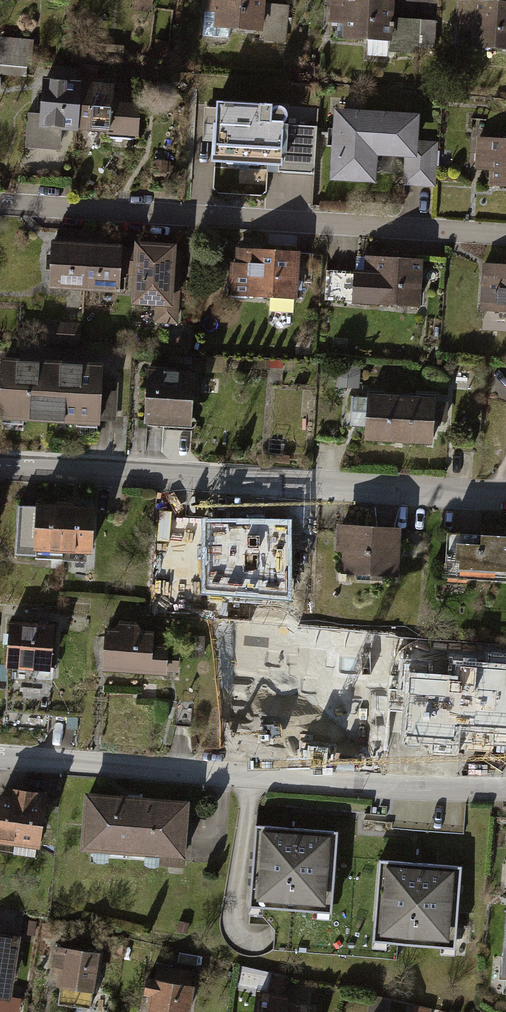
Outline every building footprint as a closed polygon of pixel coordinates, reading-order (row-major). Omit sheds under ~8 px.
[(202,7),(218,8),(217,26),(264,29),(265,0),(202,0),(202,7)] [(329,20),(347,21),(346,36),(391,38),(393,0),(331,0),(329,20)] [(459,0),(457,30),(474,31),(474,45),(505,47),(505,3),(459,0)] [(439,44),(438,18),(394,20),(395,46),(439,44)] [(0,37),(0,59),(29,60),(30,38),(0,37)] [(32,118),(30,151),(60,153),(61,129),(85,130),(87,81),(50,79),(48,119),(32,118)] [(112,82),(87,81),(85,130),(111,131),(110,145),(140,147),(142,105),(111,103),(112,82)] [(270,102),(215,98),(210,162),(276,167),(275,174),(314,176),(317,126),(283,123),(285,120),(287,115),(286,109),(283,105),(279,102),(274,103),(270,105),(270,102)] [(420,112),(338,108),(334,182),(377,185),(378,173),(406,174),(405,187),(438,189),(441,144),(418,143),(420,112)] [(481,141),(480,171),(494,172),(494,188),(505,188),(505,142),(481,141)] [(177,243),(138,240),(134,301),(158,302),(157,319),(178,321),(180,285),(174,285),(177,243)] [(121,245),(53,241),(51,283),(119,286),(121,245)] [(300,251),(241,247),(240,261),(233,261),(231,292),(298,296),(300,251)] [(328,269),(326,300),(421,306),(424,257),(368,254),(367,271),(328,269)] [(424,264),(425,284),(438,284),(437,263),(424,264)] [(486,268),(483,312),(505,314),(505,269),(486,268)] [(82,324),(48,322),(47,346),(81,349),(82,324)] [(286,362),(260,362),(260,372),(286,372),(286,362)] [(360,367),(339,367),(339,390),(360,390),(360,367)] [(49,420),(50,370),(5,368),(3,419),(49,420)] [(50,370),(49,420),(98,422),(98,414),(118,415),(119,390),(100,389),(100,372),(50,370)] [(194,378),(150,376),(148,425),(192,426),(194,378)] [(403,400),(353,398),(352,429),(366,430),(366,442),(401,444),(403,400)] [(403,400),(401,444),(434,446),(435,423),(446,423),(447,402),(403,400)] [(67,511),(18,508),(15,560),(37,561),(37,554),(65,555),(67,511)] [(98,512),(67,511),(65,555),(96,557),(98,512)] [(206,523),(205,589),(287,596),(287,523),(206,523)] [(398,536),(344,533),(343,558),(351,559),(350,580),(396,582),(398,536)] [(448,535),(446,581),(505,584),(505,538),(448,535)] [(13,625),(9,671),(52,675),(56,628),(13,625)] [(154,635),(108,633),(106,671),(166,674),(167,649),(154,648),(154,635)] [(411,680),(408,735),(455,738),(456,725),(505,728),(505,669),(461,666),(460,683),(411,680)] [(52,675),(9,671),(5,719),(48,722),(52,675)] [(0,825),(0,841),(40,844),(43,804),(34,803),(34,793),(16,791),(15,802),(2,801),(0,825)] [(183,806),(88,801),(85,852),(156,856),(156,867),(180,868),(183,806)] [(341,837),(257,831),(252,909),(336,915),(341,837)] [(465,872),(386,867),(381,944),(460,949),(465,872)] [(18,916),(0,913),(0,997),(7,998),(18,916)] [(102,958),(60,951),(56,972),(65,974),(62,990),(96,995),(102,958)] [(154,1011),(192,1011),(198,977),(160,971),(158,984),(153,983),(151,998),(156,999),(154,1011)] [(259,993),(257,1011),(316,1011),(317,1006),(290,1003),(291,997),(259,993)]
